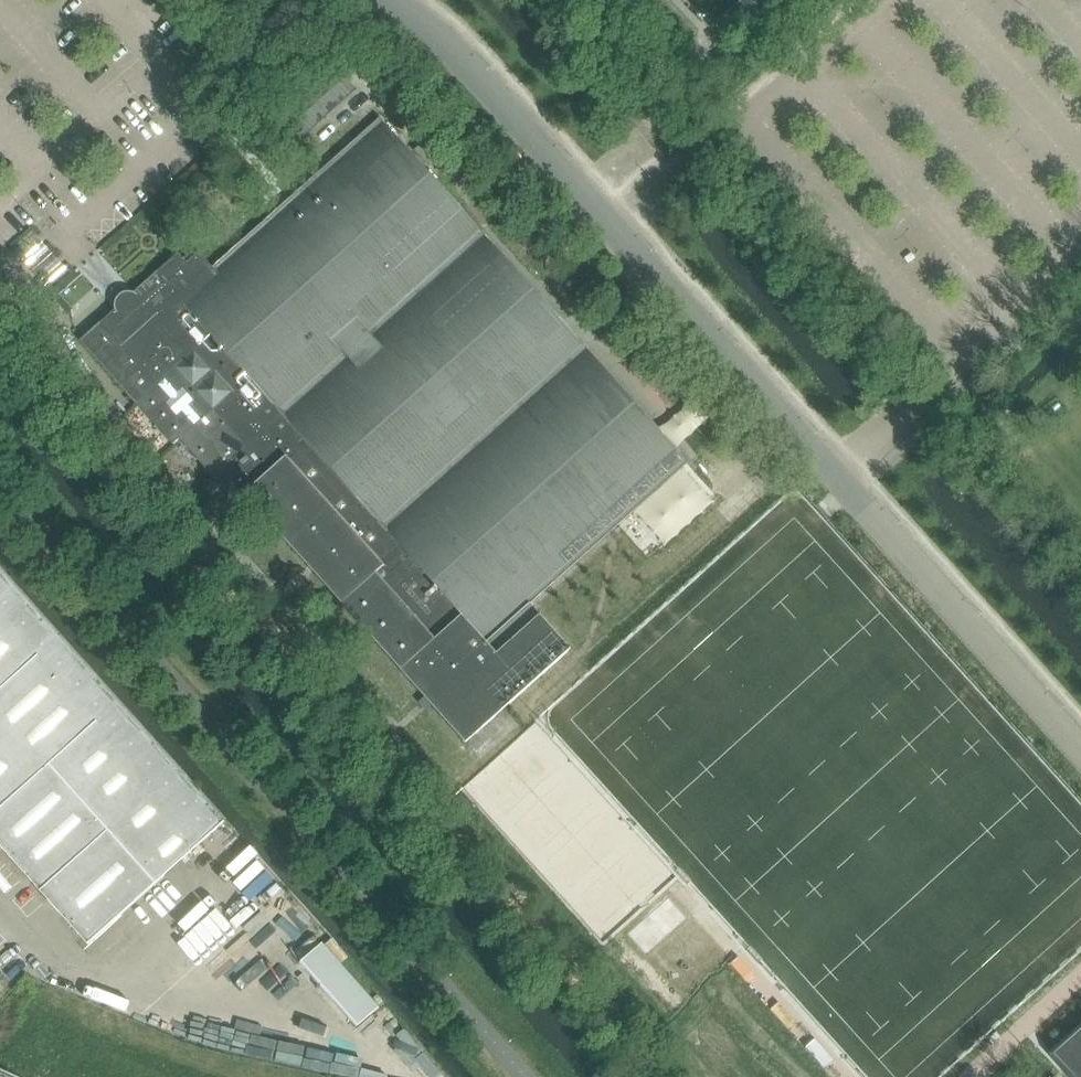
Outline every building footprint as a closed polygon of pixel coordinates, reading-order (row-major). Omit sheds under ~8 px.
[(301,139),(356,90),(335,67),(280,117),(301,139)] [(430,103),(442,93),(435,84),(423,95),(430,103)] [(667,438),(570,330),(381,118),(315,176),(213,268),(199,252),(191,259),(188,255),(184,259),(178,253),(124,302),(80,341),(173,445),(179,439),(236,503),(244,495),(466,743),(571,649),(531,604),(689,462),(667,438)] [(70,272),(29,230),(8,250),(49,292),(70,272)] [(651,552),(692,514),(666,486),(625,524),(651,552)] [(60,636),(0,570),(0,846),(88,945),(225,822),(60,636)] [(668,898),(628,934),(646,953),(685,918),(668,898)] [(379,1008),(323,944),(300,963),(357,1028),(379,1008)] [(1055,1054),(1076,1076),(1080,1076),(1080,1031),(1055,1054)]
